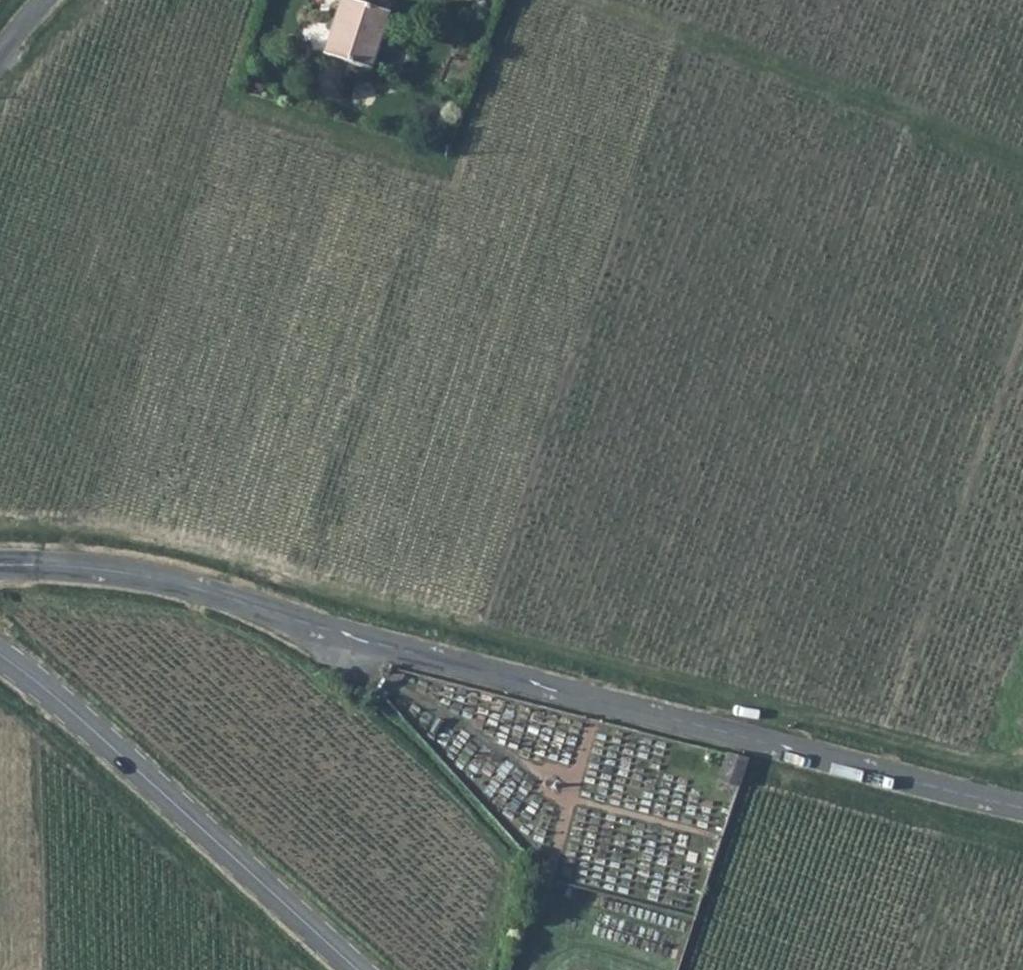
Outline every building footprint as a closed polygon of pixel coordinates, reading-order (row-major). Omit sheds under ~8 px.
[(398,11),(363,0),(345,0),(329,55),(381,70),(398,11)] [(308,46),(327,51),(336,14),(316,9),(308,46)] [(718,764),(740,771),(748,747),(725,741),(718,764)]
